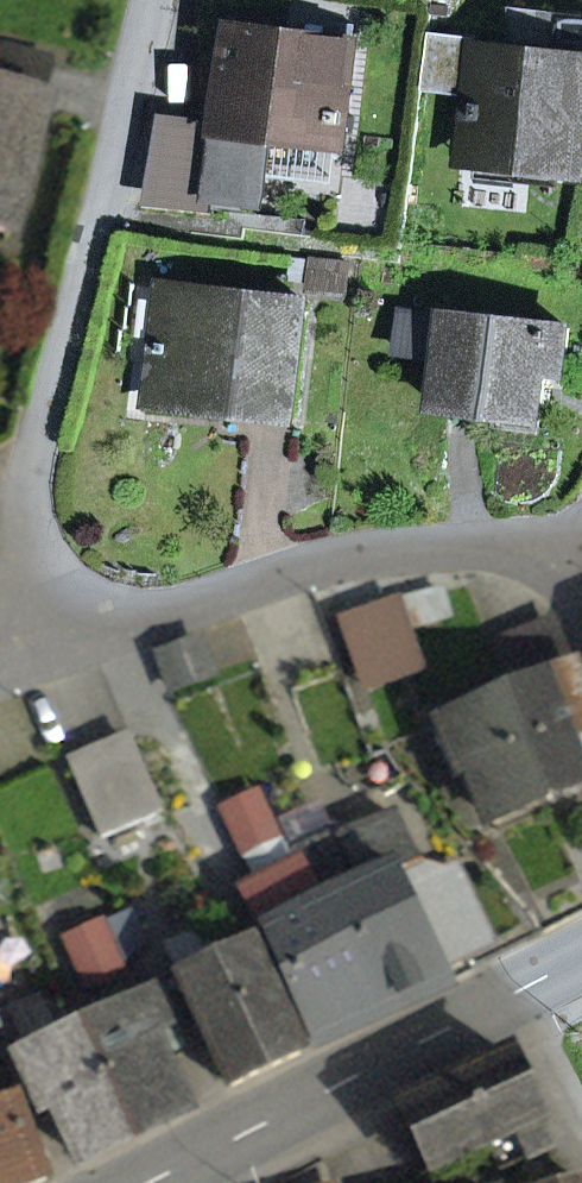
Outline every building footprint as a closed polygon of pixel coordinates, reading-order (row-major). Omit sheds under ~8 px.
[(581,155),(581,16),(511,8),(506,55),(483,52),(475,119),(482,120),(478,160),(580,171),(581,155)] [(235,35),(286,41),(287,33),(236,27),(235,35)] [(286,41),(235,35),(224,123),(212,209),(284,218),(292,159),(264,155),(266,136),(268,123),(345,133),(356,41),(287,33),(286,41)] [(146,201),(212,209),(224,123),(163,115),(146,201)] [(266,136),(343,147),(345,133),(268,123),(266,136)] [(314,261),(311,287),(346,291),(349,265),(314,261)] [(254,402),(253,414),(295,419),(308,304),(178,289),(172,344),(160,342),(153,402),(218,410),(220,398),(254,402)] [(450,317),(405,312),(401,350),(446,355),(450,317)] [(541,420),(547,369),(564,371),(569,329),(451,315),(450,317),(446,355),(440,408),(541,420)] [(218,410),(253,414),(254,402),(220,398),(218,410)] [(368,687),(419,670),(396,602),(345,620),(368,687)] [(510,697),(577,670),(556,616),(489,643),(510,697)] [(581,726),(581,683),(577,670),(510,697),(508,697),(546,795),(581,781),(581,732),(580,727),(581,726)] [(472,769),(491,817),(546,795),(508,697),(438,725),(458,775),(472,769)] [(71,766),(101,836),(162,810),(132,740),(71,766)] [(227,810),(250,859),(279,846),(256,797),(227,810)] [(443,964),(489,942),(454,867),(417,866),(393,812),(339,836),(348,859),(321,870),(334,902),(318,910),(339,960),(336,961),(366,1019),(451,981),(443,964)] [(318,910),(334,902),(321,870),(348,859),(339,836),(295,855),(300,867),(318,910)] [(245,892),(317,1042),(366,1019),(336,961),(339,960),(318,910),(300,867),(245,892)] [(67,940),(87,985),(116,972),(96,927),(67,940)] [(168,950),(231,1086),(300,1054),(248,944),(222,956),(210,930),(168,950)] [(182,1048),(157,988),(81,1020),(131,1134),(183,1112),(160,1057),(182,1048)] [(56,1104),(80,1157),(131,1134),(81,1020),(12,1052),(38,1112),(56,1104)] [(502,1168),(555,1147),(512,1054),(403,1104),(434,1170),(491,1144),(502,1168)] [(47,1181),(15,1097),(0,1102),(0,1182),(40,1182),(47,1181)]
